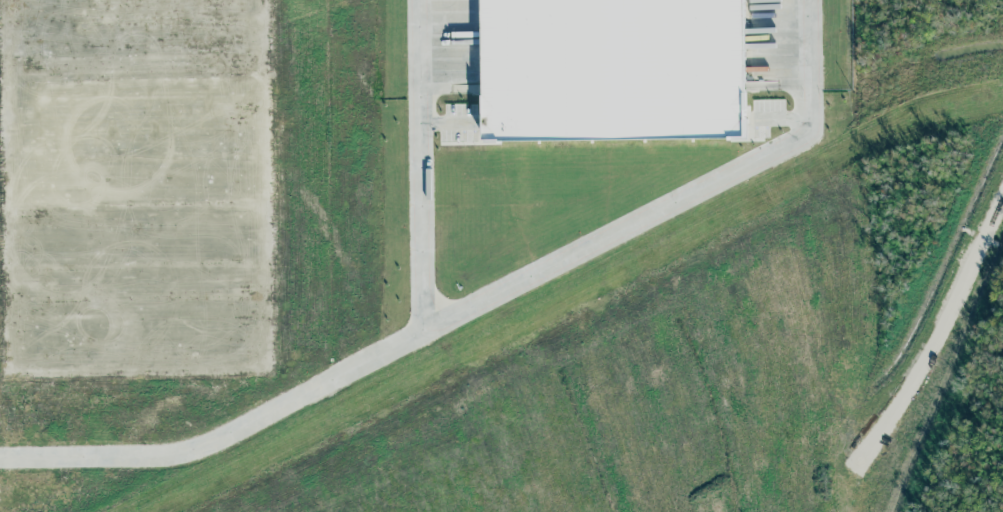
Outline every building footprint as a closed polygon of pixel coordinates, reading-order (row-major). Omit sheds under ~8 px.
[(485,136),(483,0),(740,0),(742,132),(485,136)]
